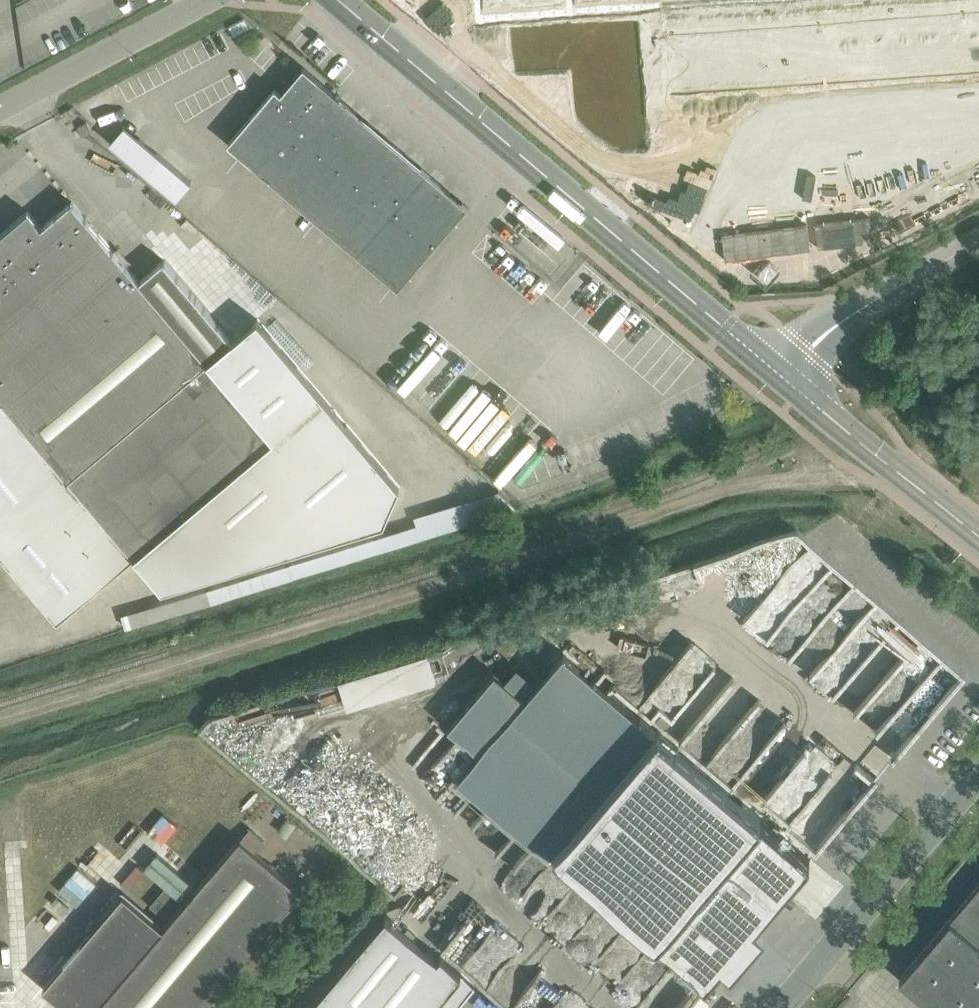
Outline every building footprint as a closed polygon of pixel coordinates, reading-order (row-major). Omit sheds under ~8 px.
[(467,205),(316,77),(304,66),(281,93),(275,88),(228,142),(398,286),(467,205)] [(87,121),(78,126),(83,135),(92,130),(87,121)] [(125,124),(110,141),(177,197),(191,181),(140,137),(125,124)] [(0,398),(0,551),(58,619),(134,555),(162,588),(384,521),(399,486),(257,318),(242,331),(232,340),(164,259),(140,280),(85,216),(72,200),(42,226),(28,210),(0,234),(0,396),(1,397),(0,398)] [(903,748),(965,668),(832,566),(808,573),(796,528),(633,574),(646,619),(664,633),(712,620),(721,654),(738,649),(745,641),(742,632),(748,625),(819,681),(857,632),(904,669),(866,719),(903,748)] [(562,653),(519,704),(551,731),(542,741),(603,792),(583,816),(552,852),(706,981),(726,957),(731,962),(757,931),(752,926),(781,892),(809,859),(810,858),(648,722),(647,724),(562,653)] [(488,679),(448,725),(479,752),(457,778),(549,856),(552,852),(583,816),(603,792),(542,741),(551,731),(519,704),(509,696),(488,679)] [(45,986),(71,1007),(203,1007),(303,891),(241,838),(185,903),(166,887),(151,904),(170,920),(166,925),(126,892),(111,909),(45,986)] [(900,977),(937,1007),(978,1007),(978,883),(900,977)] [(439,958),(386,914),(307,1007),(456,1007),(476,984),(441,955),(439,958)] [(608,932),(589,956),(599,964),(603,959),(613,966),(608,973),(635,994),(647,979),(643,976),(649,968),(643,964),(637,971),(630,965),(631,964),(621,956),(627,948),(608,932)]
